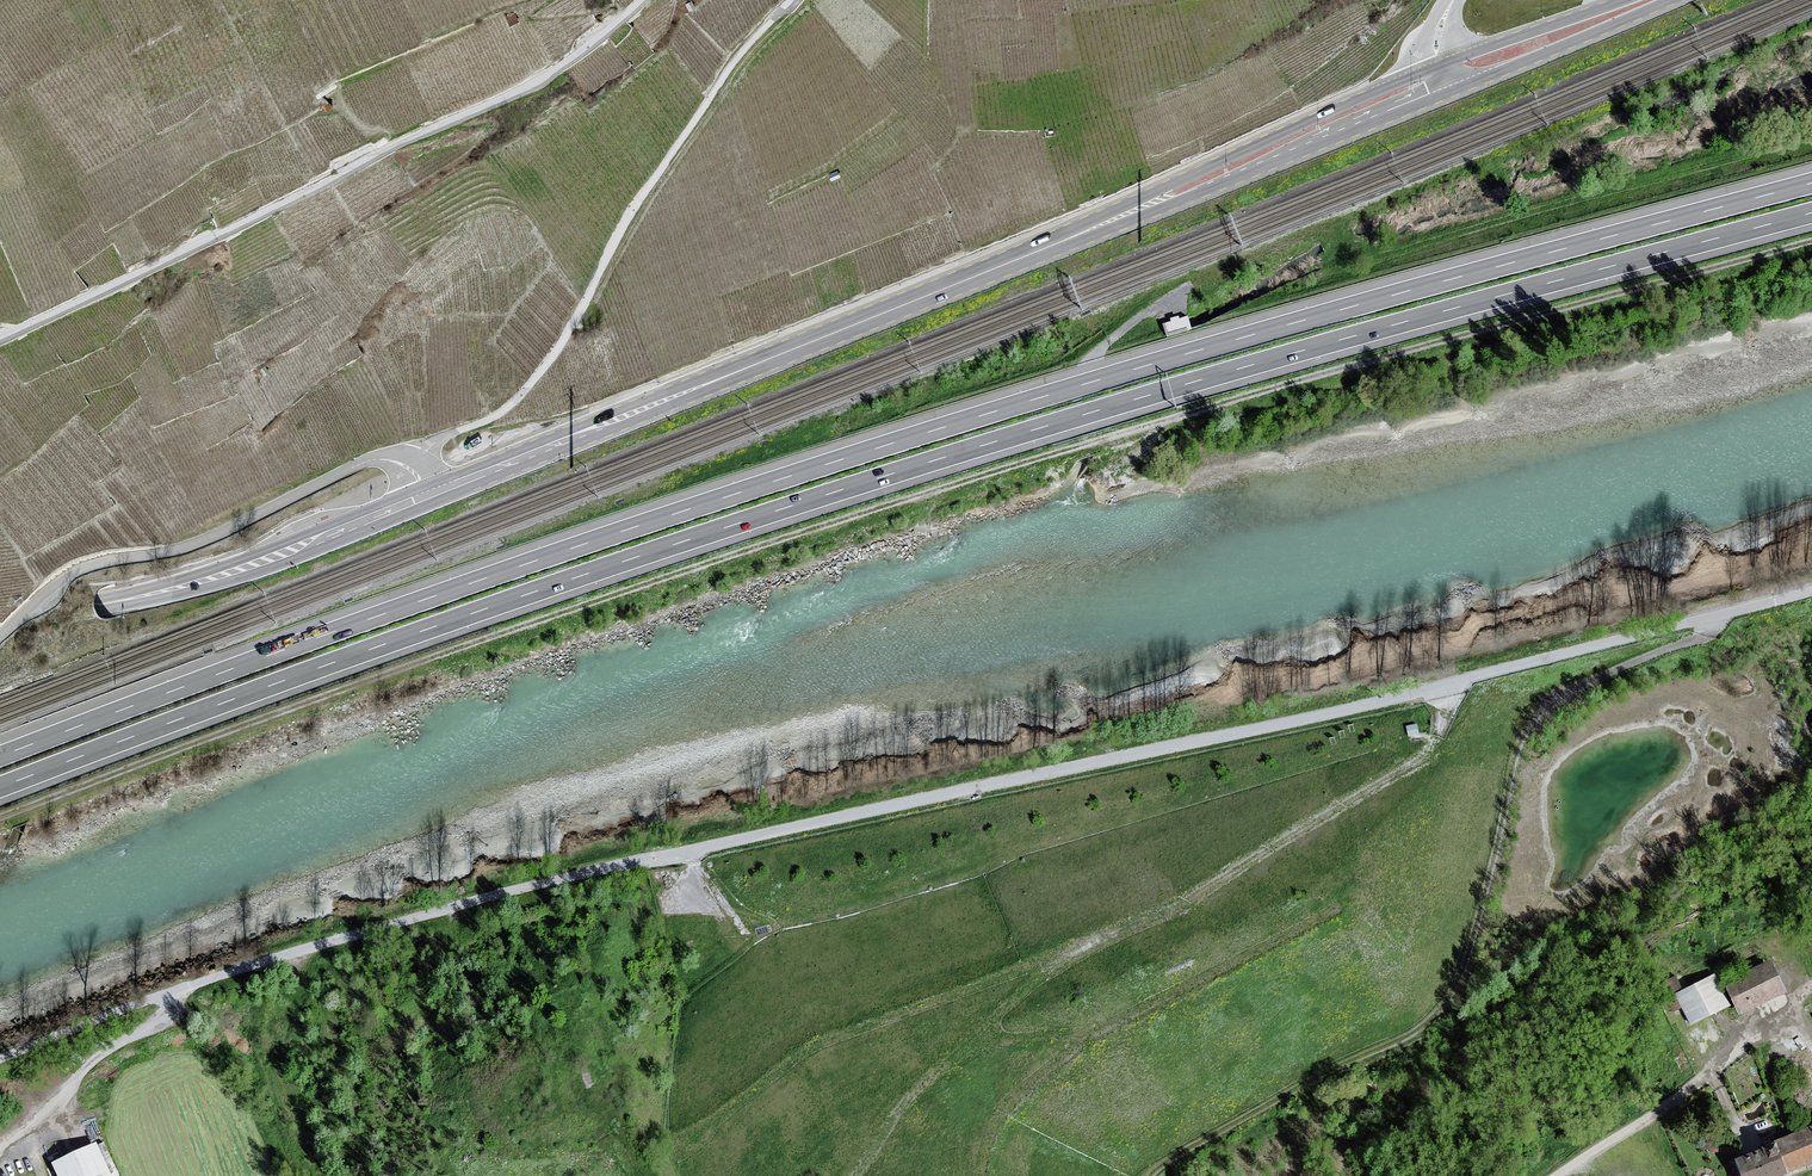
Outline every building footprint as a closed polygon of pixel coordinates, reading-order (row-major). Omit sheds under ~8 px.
[(1164,321),(1168,334),(1193,326),(1189,313),(1164,321)] [(1786,993),(1772,963),(1728,985),(1742,1014),(1786,993)] [(1670,977),(1675,990),(1683,987),(1677,974),(1670,977)] [(1733,1009),(1716,975),(1675,996),(1692,1030),(1733,1009)] [(1778,1143),(1781,1149),(1740,1164),(1744,1175),(1799,1175),(1811,1171),(1811,1130),(1778,1143)] [(100,1146),(55,1168),(59,1175),(114,1175),(100,1146)]
